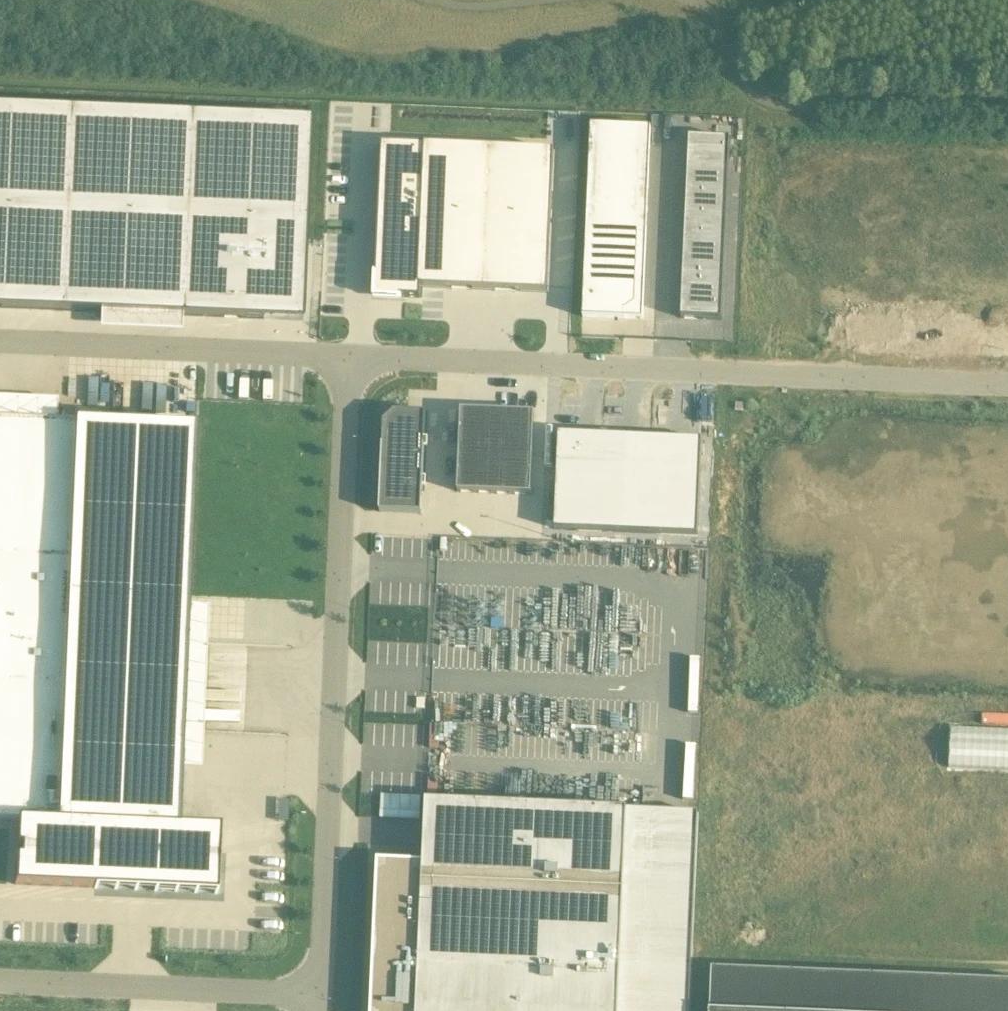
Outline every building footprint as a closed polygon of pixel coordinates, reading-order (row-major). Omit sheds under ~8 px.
[(268,322),(269,316),(297,317),(298,289),(304,289),(311,123),(0,109),(0,310),(268,322)] [(689,139),(682,318),(721,320),(729,141),(689,139)] [(382,146),(375,298),(418,300),(418,288),(546,294),(553,155),(382,146)] [(585,236),(582,317),(642,319),(645,239),(585,236)] [(461,411),(457,492),(531,495),(534,414),(461,411)] [(383,423),(379,512),(421,514),(425,414),(395,412),(383,423)] [(18,822),(15,886),(215,895),(217,831),(177,829),(195,429),(0,421),(0,821),(18,822)] [(558,434),(554,530),(698,536),(702,440),(558,434)] [(377,1010),(669,1010),(677,598),(453,590),(438,913),(384,909),(377,1010)] [(706,978),(705,1010),(1007,1010),(1007,996),(706,978)]
